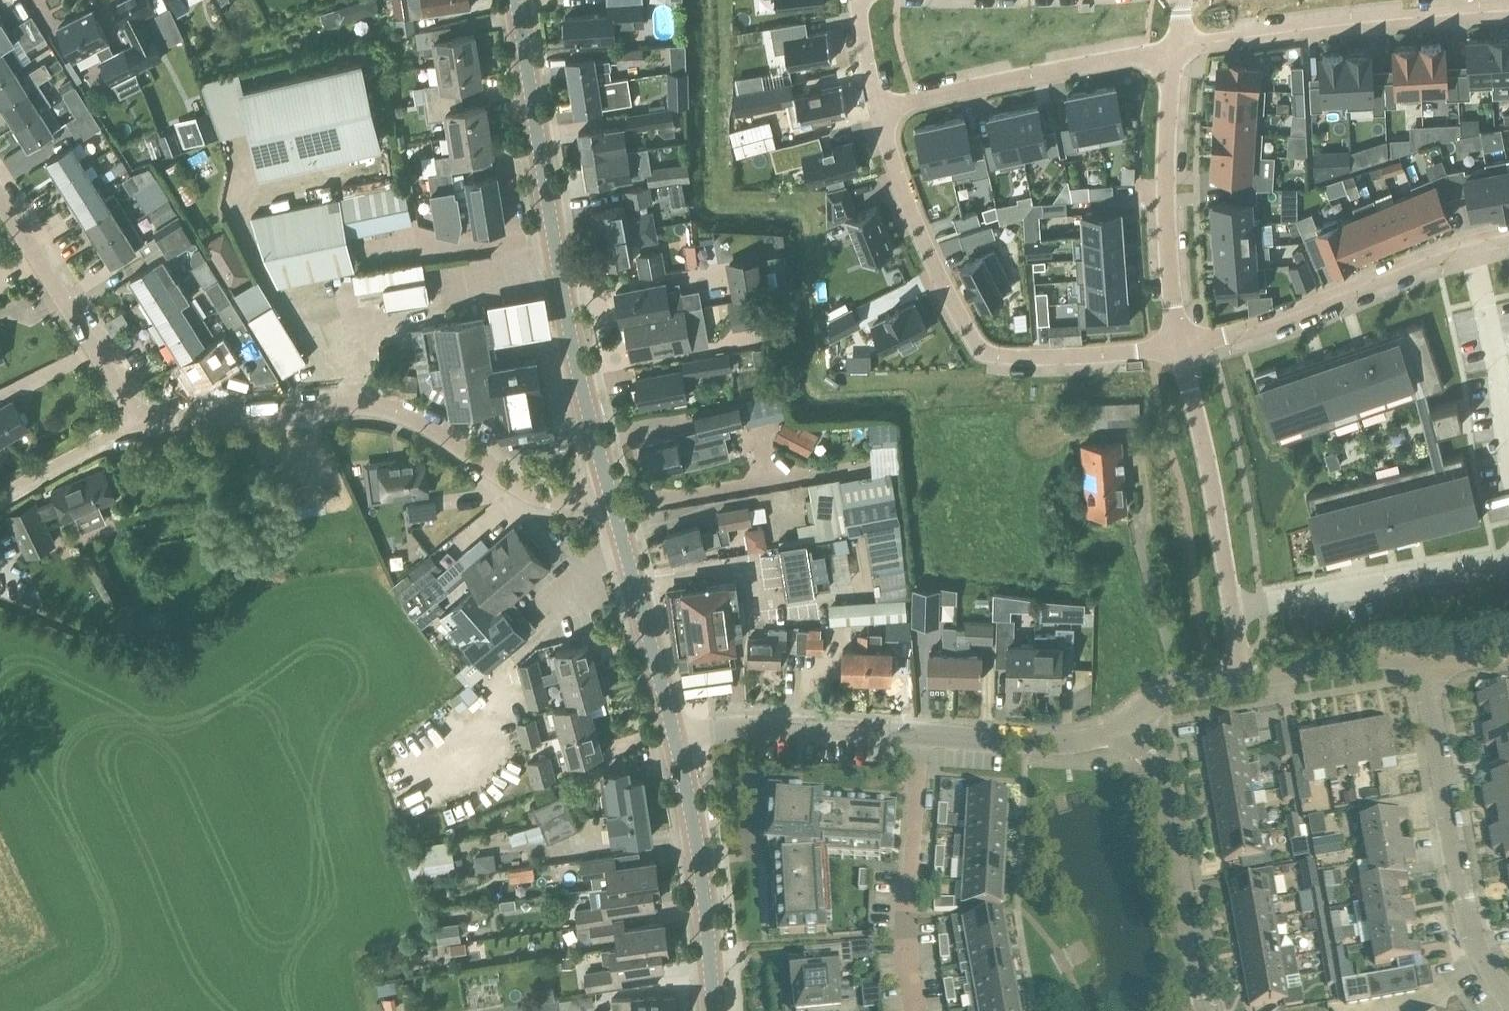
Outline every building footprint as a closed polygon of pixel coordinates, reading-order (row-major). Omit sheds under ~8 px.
[(125,23),(135,43),(125,48),(135,70),(162,57),(142,16),(154,10),(149,0),(114,0),(125,23)] [(178,14),(189,8),(185,0),(170,0),(178,14)] [(398,17),(414,15),(411,0),(395,0),(398,17)] [(414,5),(425,4),(426,13),(470,7),(470,0),(414,0),(414,5)] [(778,10),(826,5),(826,0),(777,0),(778,10)] [(566,22),(564,22),(564,33),(566,32),(567,40),(615,37),(614,25),(643,24),(642,1),(609,3),(609,13),(565,16),(566,22)] [(340,22),(357,16),(352,2),(335,8),(340,22)] [(93,9),(59,28),(76,58),(97,47),(103,60),(102,60),(113,82),(115,81),(122,93),(142,83),(135,70),(125,48),(115,53),(109,40),(110,40),(93,9)] [(32,15),(23,20),(37,43),(46,37),(32,15)] [(398,17),(390,18),(392,34),(416,30),(414,15),(398,17)] [(3,48),(20,38),(14,29),(10,31),(3,20),(0,22),(0,50),(3,48)] [(23,20),(13,26),(14,29),(20,38),(27,49),(37,43),(23,20)] [(799,21),(772,26),(776,51),(786,49),(789,68),(832,60),(827,31),(802,35),(799,21)] [(452,25),(416,30),(418,47),(436,44),(439,63),(479,57),(475,33),(454,37),(452,25)] [(1490,39),(1492,81),(1493,81),(1508,81),(1508,38),(1490,39)] [(1492,81),(1490,39),(1467,40),(1469,73),(1457,73),(1458,98),(1471,97),(1470,88),(1493,86),(1493,81),(1492,81)] [(686,52),(686,44),(669,45),(670,53),(686,52)] [(1445,74),(1444,45),(1441,45),(1441,44),(1421,45),(1421,46),(1419,47),(1421,91),(1422,91),(1446,90),(1446,99),(1458,98),(1457,73),(1445,74)] [(1421,91),(1419,47),(1416,47),(1416,45),(1396,47),(1396,48),(1394,48),(1396,80),(1384,81),(1385,106),(1397,105),(1397,97),(1423,95),(1422,91),(1421,91)] [(0,50),(0,78),(16,69),(3,48),(0,50)] [(643,48),(616,49),(618,64),(644,63),(643,48)] [(1372,82),(1370,53),(1368,53),(1368,52),(1348,53),(1348,54),(1345,54),(1348,98),(1347,98),(1347,108),(1372,107),(1373,113),(1386,112),(1385,106),(1384,81),(1372,82)] [(1348,98),(1345,54),(1343,54),(1343,53),(1323,54),(1323,55),(1320,56),(1322,84),(1310,85),(1311,110),(1324,109),(1323,100),(1347,98),(1348,98)] [(593,56),(568,60),(572,86),(612,79),(609,60),(595,62),(593,56)] [(442,82),(424,85),(427,102),(463,96),(461,84),(483,81),(479,57),(439,63),(442,82)] [(0,78),(0,98),(4,104),(37,84),(64,66),(59,59),(48,66),(46,62),(21,77),(16,69),(0,78)] [(1261,88),(1262,66),(1243,65),(1243,63),(1232,62),(1232,64),(1218,64),(1216,87),(1218,87),(1218,86),(1261,89),(1261,88)] [(363,64),(245,89),(262,167),(379,142),(363,64)] [(1303,65),(1291,66),(1292,91),(1295,91),(1304,90),(1303,65)] [(612,79),(572,86),(576,112),(633,103),(631,91),(645,90),(646,99),(659,97),(659,90),(668,89),(670,88),(668,72),(629,78),(629,77),(612,80),(612,79)] [(70,76),(59,83),(66,93),(77,87),(70,76)] [(789,82),(754,89),(758,105),(786,100),(792,126),(848,114),(842,85),(792,95),(789,82)] [(37,84),(4,104),(17,125),(48,105),(49,104),(37,84)] [(1115,86),(1091,90),(1099,133),(1124,129),(1115,86)] [(1265,88),(1261,88),(1261,89),(1218,86),(1218,87),(1216,108),(1259,110),(1259,111),(1264,111),(1265,88)] [(670,88),(668,89),(669,106),(686,105),(686,103),(686,88),(670,88)] [(1073,126),(1061,128),(1066,152),(1078,150),(1076,138),(1099,133),(1091,90),(1067,95),(1073,126)] [(1305,102),(1304,90),(1295,91),(1296,102),(1305,102)] [(463,96),(427,102),(430,118),(448,116),(451,134),(490,128),(486,105),(465,109),(463,96)] [(48,105),(17,125),(30,146),(61,126),(48,105)] [(1038,106),(1014,111),(1024,163),(1026,163),(1024,153),(1046,149),(1048,156),(1060,153),(1055,130),(1043,132),(1038,106)] [(89,107),(67,121),(74,131),(96,117),(89,107)] [(673,107),(626,114),(629,131),(659,127),(659,131),(666,136),(676,135),(674,124),(675,123),(673,107)] [(1258,131),(1259,111),(1259,110),(1216,108),(1215,129),(1258,132),(1258,131)] [(995,142),(983,145),(990,173),(1009,169),(1008,165),(1016,163),(1016,165),(1024,163),(1014,111),(989,116),(995,142)] [(211,113),(188,122),(196,144),(219,135),(211,113)] [(96,117),(74,131),(80,140),(102,126),(96,117)] [(964,117),(940,122),(954,181),(956,181),(955,177),(969,174),(970,178),(990,173),(983,145),(982,140),(970,142),(964,117)] [(940,122),(916,128),(926,170),(950,165),(954,181),(940,122)] [(1445,123),(1446,139),(1456,137),(1460,136),(1460,122),(1445,123)] [(1473,122),(1462,123),(1462,132),(1474,131),(1473,122)] [(577,143),(576,148),(577,152),(579,156),(583,155),(584,157),(609,153),(626,151),(622,126),(605,129),(605,127),(580,131),(581,143),(577,143)] [(435,155),(423,158),(426,176),(438,174),(438,172),(452,170),(475,166),(473,155),(494,152),(490,128),(451,134),(454,153),(436,156),(435,155)] [(1263,131),(1258,131),(1258,132),(1215,129),(1214,151),(1252,153),(1252,154),(1261,155),(1263,131)] [(1492,129),(1481,132),(1483,140),(1494,138),(1492,129)] [(167,157),(181,151),(173,130),(159,135),(167,157)] [(1472,134),(1475,148),(1483,146),(1483,145),(1480,132),(1472,134)] [(819,135),(784,144),(791,166),(806,162),(812,182),(858,169),(851,142),(834,147),(834,146),(823,149),(819,135)] [(1387,140),(1372,144),(1378,160),(1388,157),(1387,140)] [(73,144),(48,159),(61,181),(86,165),(85,164),(94,158),(89,152),(81,157),(73,144)] [(609,153),(584,157),(587,183),(613,179),(612,173),(625,171),(627,180),(644,177),(642,168),(650,167),(647,148),(626,151),(609,153)] [(1331,149),(1313,150),(1314,154),(1315,176),(1318,179),(1331,175),(1333,174),(1331,149)] [(1251,175),(1252,154),(1252,153),(1214,151),(1212,173),(1232,175),(1231,189),(1257,188),(1258,176),(1251,175)] [(181,158),(163,169),(185,205),(203,194),(181,158)] [(123,159),(112,166),(117,174),(128,167),(123,159)] [(1401,159),(1381,165),(1384,174),(1384,176),(1404,169),(1401,159)] [(1508,168),(1508,165),(1508,159),(1485,163),(1486,168),(1487,167),(1494,210),(1508,207),(1508,170),(1508,168)] [(86,165),(61,181),(74,201),(99,186),(86,165)] [(1381,165),(1370,169),(1373,177),(1384,174),(1381,165)] [(156,177),(149,166),(127,176),(136,190),(156,177)] [(667,167),(647,170),(649,185),(669,182),(667,167)] [(1487,167),(1486,168),(1465,172),(1464,168),(1447,171),(1455,195),(1468,193),(1473,214),(1494,210),(1487,167)] [(438,175),(431,176),(433,191),(436,210),(502,200),(497,174),(468,178),(470,192),(456,195),(455,187),(452,170),(438,172),(438,174),(438,175)] [(1442,200),(1455,195),(1447,171),(1431,177),(1434,184),(1414,192),(1428,227),(1449,219),(1442,200)] [(1354,174),(1343,177),(1346,186),(1357,183),(1354,174)] [(166,201),(169,199),(156,177),(136,190),(133,192),(147,213),(152,210),(166,201)] [(1113,184),(1089,186),(1090,198),(1114,196),(1113,184)] [(405,185),(251,216),(277,286),(352,270),(345,235),(412,222),(405,185)] [(846,185),(828,192),(828,225),(846,218),(864,261),(863,262),(864,263),(894,251),(893,250),(877,209),(876,207),(877,207),(876,206),(857,214),(846,185)] [(99,186),(74,201),(87,221),(120,200),(115,192),(107,198),(99,186)] [(648,187),(625,191),(628,205),(651,200),(648,187)] [(1250,202),(1258,201),(1257,188),(1231,189),(1232,202),(1212,204),(1214,226),(1252,224),(1252,223),(1250,202)] [(1282,204),(1296,204),(1296,188),(1282,188),(1282,204)] [(1428,227),(1414,192),(1395,199),(1409,235),(1428,227)] [(1391,243),(1377,207),(1373,198),(1352,206),(1356,215),(1357,215),(1372,250),(1391,243)] [(120,200),(87,221),(99,242),(133,221),(134,220),(121,199),(120,200)] [(1409,235),(1395,199),(1377,207),(1391,243),(1409,235)] [(502,200),(436,210),(439,229),(459,234),(462,218),(474,216),(476,230),(506,225),(502,200)] [(1066,200),(1042,202),(1043,214),(1067,213),(1066,200)] [(174,213),(166,201),(152,210),(160,222),(174,213)] [(624,205),(593,211),(597,237),(653,226),(651,213),(626,218),(624,205)] [(998,215),(996,205),(984,209),(987,219),(998,215)] [(1120,210),(1082,213),(1084,235),(1122,233),(1120,210)] [(977,211),(954,218),(958,230),(980,222),(977,211)] [(1357,215),(1356,215),(1339,222),(1353,258),(1354,258),(1372,250),(1357,215)] [(223,274),(244,263),(220,218),(199,229),(223,274)] [(1339,222),(1337,218),(1315,227),(1318,232),(1304,238),(1314,263),(1328,257),(1332,268),(1354,259),(1354,258),(1353,258),(1339,222)] [(182,219),(160,233),(166,242),(188,228),(182,219)] [(1297,220),(1289,224),(1293,234),(1301,231),(1297,220)] [(133,221),(99,242),(113,263),(146,242),(133,221)] [(1262,222),(1252,223),(1252,224),(1214,226),(1216,248),(1254,245),(1263,245),(1262,222)] [(992,225),(959,235),(963,247),(996,237),(992,225)] [(653,226),(597,237),(602,262),(634,256),(631,242),(640,241),(641,243),(647,242),(648,239),(656,238),(653,226)] [(188,228),(166,242),(172,252),(194,238),(188,228)] [(1085,256),(1076,257),(1076,258),(1123,254),(1122,233),(1084,235),(1085,256)] [(1025,239),(1026,257),(1052,255),(1051,238),(1025,239)] [(1255,266),(1254,245),(1216,248),(1217,269),(1255,267),(1255,266)] [(1306,259),(1302,248),(1293,252),(1298,262),(1306,259)] [(994,249),(961,266),(967,280),(965,281),(972,293),(974,292),(981,305),(1004,293),(996,280),(1007,274),(994,249)] [(662,250),(638,255),(642,276),(665,271),(662,250)] [(1123,254),(1076,258),(1077,279),(1125,276),(1123,254)] [(164,257),(131,277),(144,298),(177,277),(164,257)] [(207,259),(193,267),(205,288),(219,279),(207,259)] [(728,262),(733,300),(768,293),(763,260),(750,262),(750,259),(728,262)] [(1315,282),(1306,259),(1298,262),(1295,264),(1289,266),(1298,288),(1315,282)] [(422,264),(352,276),(355,293),(383,288),(387,308),(429,300),(422,264)] [(1265,265),(1255,266),(1255,267),(1217,269),(1216,269),(1218,292),(1232,291),(1232,293),(1243,292),(1243,290),(1267,288),(1265,265)] [(1125,276),(1077,279),(1078,280),(1087,280),(1088,299),(1078,300),(1078,301),(1128,297),(1128,296),(1126,297),(1125,276)] [(177,277),(144,298),(157,318),(191,297),(178,277),(177,277)] [(618,302),(615,305),(617,312),(621,314),(622,323),(626,323),(626,322),(656,317),(655,314),(703,305),(702,301),(684,305),(682,298),(669,301),(666,283),(616,292),(618,302)] [(548,291),(491,302),(497,341),(555,331),(548,291)] [(1036,291),(1037,300),(1048,299),(1048,291),(1036,291)] [(226,292),(216,298),(221,306),(231,300),(226,292)] [(768,296),(768,293),(733,300),(733,301),(729,301),(733,330),(770,325),(766,296),(768,296)] [(191,297),(157,318),(170,338),(203,317),(191,297)] [(1128,297),(1078,301),(1079,326),(1129,322),(1128,297)] [(1048,303),(1048,299),(1037,300),(1038,323),(1050,322),(1048,303)] [(220,307),(233,327),(244,320),(231,300),(221,306),(220,307)] [(272,303),(249,317),(283,373),(307,359),(272,303)] [(887,318),(873,325),(886,351),(900,344),(904,351),(917,345),(914,337),(928,330),(914,304),(900,311),(899,309),(886,315),(887,317),(887,318)] [(626,322),(626,323),(632,357),(713,342),(706,308),(704,308),(703,305),(655,314),(656,317),(626,322)] [(149,306),(133,316),(141,330),(158,321),(149,306)] [(851,309),(830,320),(830,339),(859,324),(851,309)] [(483,316),(422,328),(433,383),(456,395),(459,411),(478,407),(501,419),(504,436),(549,427),(536,358),(492,366),(483,316)] [(203,317),(170,338),(183,359),(216,338),(203,317)] [(233,327),(216,338),(183,359),(196,379),(237,354),(252,378),(272,365),(244,320),(233,327)] [(1422,322),(1256,379),(1278,443),(1416,396),(1433,463),(1306,495),(1323,561),(1479,521),(1462,455),(1444,460),(1436,430),(1463,423),(1457,401),(1430,408),(1426,393),(1444,387),(1422,322)] [(392,342),(380,343),(382,356),(394,355),(392,342)] [(709,357),(684,361),(686,376),(731,369),(729,354),(709,357)] [(639,387),(637,388),(638,398),(641,398),(643,406),(687,398),(682,370),(637,379),(639,387)] [(390,375),(390,391),(402,392),(402,394),(416,394),(417,375),(404,375),(404,376),(390,375)] [(741,460),(768,454),(756,396),(744,398),(741,386),(689,396),(694,421),(732,413),(741,460)] [(1135,399),(1107,401),(1109,423),(1137,421),(1135,399)] [(30,428),(14,400),(0,408),(0,445),(30,428)] [(871,445),(899,443),(897,422),(896,421),(894,420),(890,419),(886,419),(869,420),(871,445)] [(785,422),(776,438),(798,450),(807,434),(785,422)] [(688,435),(642,446),(649,474),(695,463),(688,435)] [(1122,441),(1082,444),(1085,484),(1088,484),(1090,512),(1124,509),(1122,481),(1125,481),(1122,441)] [(422,457),(381,463),(385,499),(427,493),(422,457)] [(8,468),(5,464),(0,463),(0,474),(8,468)] [(34,503),(9,515),(26,555),(51,543),(42,521),(62,513),(65,521),(117,499),(104,468),(52,490),(56,498),(36,508),(34,503)] [(843,478),(841,478),(843,490),(846,505),(845,505),(851,534),(866,531),(865,527),(904,520),(894,470),(844,479),(843,478)] [(846,505),(843,490),(841,478),(811,484),(817,519),(800,523),(802,534),(782,538),(783,546),(809,541),(837,537),(851,534),(845,505),(846,505)] [(421,524),(438,512),(428,497),(410,510),(421,524)] [(699,525),(667,535),(673,557),(706,548),(730,540),(727,527),(751,522),(748,507),(719,512),(722,529),(702,535),(699,525)] [(695,510),(660,517),(662,530),(697,522),(695,510)] [(520,522),(466,570),(480,585),(501,607),(504,605),(513,597),(556,560),(520,522)] [(839,549),(837,537),(809,541),(811,553),(824,551),(839,549)] [(204,562),(213,541),(205,538),(196,558),(204,562)] [(816,588),(811,553),(809,541),(783,546),(780,546),(787,592),(816,588)] [(97,547),(83,554),(109,604),(123,596),(97,547)] [(824,551),(811,553),(816,588),(829,585),(824,551)] [(431,553),(392,584),(422,628),(446,608),(438,598),(449,589),(435,572),(441,566),(431,553)] [(863,565),(865,580),(878,578),(876,563),(863,565)] [(736,581),(671,590),(675,622),(736,614),(734,600),(739,599),(736,581)] [(480,585),(443,616),(480,658),(465,671),(474,681),(489,667),(489,668),(529,635),(530,634),(528,633),(537,625),(513,597),(504,605),(501,607),(480,585)] [(958,603),(958,590),(940,588),(940,589),(940,602),(958,603)] [(914,589),(913,623),(939,624),(940,602),(940,589),(914,589)] [(993,595),(993,618),(998,618),(997,666),(1008,666),(1008,681),(1034,682),(1035,644),(1015,644),(1016,618),(1004,618),(1004,595),(993,595)] [(909,598),(831,604),(832,624),(910,619),(909,598)] [(1062,601),(1062,618),(1079,618),(1079,603),(1075,602),(1062,601)] [(736,614),(675,622),(682,669),(701,666),(702,674),(712,673),(711,665),(737,661),(735,646),(740,645),(736,614)] [(957,623),(955,680),(981,681),(982,652),(968,652),(969,642),(977,642),(977,640),(995,641),(996,621),(965,619),(965,626),(958,626),(957,623)] [(901,622),(901,646),(910,646),(910,622),(901,622)] [(931,650),(930,679),(955,680),(957,623),(946,623),(946,640),(945,651),(931,650)] [(750,636),(749,664),(781,665),(781,644),(787,644),(787,628),(770,627),(770,637),(750,636)] [(1035,644),(1034,682),(1061,683),(1061,667),(1074,668),(1074,627),(1056,627),(1056,644),(1035,644)] [(808,651),(809,628),(808,628),(808,630),(799,630),(798,650),(808,651)] [(820,629),(809,628),(808,651),(823,651),(823,637),(820,637),(820,629)] [(892,650),(882,649),(882,633),(869,632),(869,635),(868,635),(867,677),(892,678),(892,650)] [(844,648),(843,677),(867,677),(868,635),(860,635),(860,649),(844,648)] [(590,641),(558,651),(565,677),(597,668),(590,641)] [(539,660),(519,665),(525,689),(545,683),(539,660)] [(911,675),(912,660),(897,660),(896,675),(911,675)] [(565,677),(571,703),(589,699),(589,700),(604,695),(597,668),(565,677)] [(449,699),(458,710),(477,694),(468,683),(449,699)] [(545,683),(525,689),(529,706),(549,701),(545,683)] [(1477,697),(1479,708),(1490,706),(1492,716),(1508,713),(1508,691),(1477,697)] [(571,703),(556,707),(563,734),(595,725),(589,700),(589,699),(571,703)] [(1482,728),(1484,738),(1508,734),(1508,713),(1492,716),(1493,726),(1482,728)] [(1221,738),(1203,741),(1206,762),(1246,755),(1243,741),(1260,738),(1256,715),(1218,722),(1221,738)] [(1389,717),(1366,722),(1373,763),(1369,764),(1371,773),(1382,771),(1380,762),(1396,759),(1389,717)] [(535,718),(517,723),(523,745),(541,740),(535,718)] [(1366,722),(1343,726),(1351,767),(1347,768),(1348,777),(1360,775),(1358,766),(1369,764),(1373,763),(1366,722)] [(566,747),(555,750),(558,763),(569,760),(602,752),(595,725),(563,734),(566,747)] [(1343,726),(1321,730),(1328,771),(1324,772),(1326,781),(1337,779),(1335,770),(1347,768),(1351,767),(1343,726)] [(1321,730),(1298,734),(1305,775),(1301,775),(1303,785),(1315,783),(1313,774),(1324,772),(1328,771),(1321,730)] [(1484,738),(1486,748),(1497,746),(1499,756),(1508,754),(1508,734),(1484,738)] [(1287,735),(1277,737),(1279,749),(1290,747),(1287,735)] [(1290,747),(1279,749),(1281,761),(1292,759),(1290,747)] [(1489,768),(1491,779),(1508,776),(1508,754),(1499,756),(1500,766),(1489,768)] [(1246,755),(1206,762),(1210,782),(1260,773),(1258,765),(1248,767),(1246,755)] [(551,757),(528,763),(534,784),(556,777),(551,757)] [(628,768),(604,772),(610,813),(647,808),(643,778),(630,780),(628,768)] [(1260,773),(1210,782),(1213,802),(1253,795),(1250,783),(1261,781),(1260,773)] [(1386,774),(1377,775),(1379,788),(1380,798),(1389,796),(1386,774)] [(1290,776),(1279,778),(1282,790),(1292,789),(1290,776)] [(1482,791),(1484,801),(1508,796),(1508,776),(1491,779),(1493,789),(1482,791)] [(567,798),(584,796),(583,778),(565,780),(567,798)] [(1292,789),(1282,790),(1284,802),(1294,800),(1292,789)] [(1377,798),(1376,791),(1363,793),(1364,800),(1377,798)] [(563,793),(533,807),(540,822),(570,808),(563,793)] [(1343,795),(1345,804),(1356,802),(1354,793),(1343,795)] [(969,796),(968,819),(1006,821),(1006,818),(1007,818),(1007,811),(1007,812),(1007,799),(1004,798),(1004,795),(996,794),(996,798),(969,796)] [(1253,795),(1213,802),(1217,823),(1256,816),(1266,814),(1264,806),(1255,808),(1253,795)] [(1484,801),(1486,811),(1497,809),(1498,819),(1508,817),(1508,796),(1484,801)] [(765,805),(763,839),(768,839),(768,847),(778,848),(779,859),(764,860),(768,936),(806,934),(806,935),(817,934),(817,933),(825,932),(821,857),(813,857),(812,850),(891,856),(892,847),(893,847),(894,836),(892,836),(894,810),(821,805),(821,801),(771,797),(771,805),(765,805)] [(939,806),(937,828),(946,829),(948,807),(939,806)] [(540,822),(508,831),(511,842),(526,838),(528,841),(546,837),(549,842),(579,828),(570,808),(540,822)] [(612,826),(602,828),(604,840),(627,837),(627,840),(652,836),(647,808),(610,813),(612,826)] [(1360,812),(1348,814),(1349,823),(1360,821),(1361,821),(1360,812)] [(1361,821),(1360,821),(1364,842),(1399,836),(1397,826),(1408,824),(1406,813),(1361,821)] [(1256,816),(1217,823),(1220,842),(1260,835),(1256,816)] [(1297,817),(1287,818),(1288,830),(1299,828),(1297,817)] [(1489,831),(1491,841),(1508,838),(1508,817),(1498,819),(1500,829),(1489,831)] [(1005,842),(1006,821),(968,819),(967,840),(1005,842)] [(1299,828),(1288,830),(1290,842),(1301,840),(1299,828)] [(1260,835),(1220,842),(1224,863),(1241,860),(1242,869),(1265,865),(1260,835)] [(1399,836),(1364,842),(1367,862),(1413,854),(1411,844),(1400,845),(1399,836)] [(418,846),(404,851),(407,858),(406,859),(412,879),(425,875),(426,878),(455,873),(449,838),(417,844),(418,846)] [(1491,841),(1493,851),(1503,849),(1505,860),(1508,859),(1508,838),(1491,841)] [(1004,864),(1005,842),(967,840),(965,862),(1004,864)] [(1328,840),(1313,842),(1314,850),(1329,848),(1328,840)] [(1329,848),(1314,850),(1315,858),(1331,856),(1329,848)] [(936,849),(934,871),(944,872),(945,850),(936,849)] [(1413,854),(1367,862),(1371,881),(1371,882),(1406,876),(1404,866),(1415,864),(1413,854)] [(614,855),(583,860),(585,876),(597,874),(598,885),(611,883),(611,884),(636,881),(637,888),(653,886),(659,885),(655,859),(616,865),(614,855)] [(1002,885),(1004,864),(965,862),(964,883),(1002,885)] [(1312,862),(1301,865),(1303,876),(1314,874),(1312,862)] [(1254,882),(1229,886),(1232,907),(1272,900),(1271,899),(1277,898),(1272,871),(1253,874),(1254,882)] [(859,872),(858,890),(869,891),(870,873),(859,872)] [(1331,874),(1323,875),(1325,886),(1333,885),(1331,874)] [(1371,881),(1359,883),(1363,904),(1398,897),(1397,888),(1407,886),(1406,876),(1371,882),(1371,881)] [(593,907),(577,909),(579,925),(592,923),(613,919),(611,910),(656,903),(653,886),(637,888),(636,881),(611,884),(611,883),(598,885),(590,886),(593,907)] [(1305,881),(1292,882),(1294,902),(1306,901),(1305,881)] [(1002,898),(1002,885),(964,883),(963,905),(1001,908),(1001,904),(1002,904),(1003,898),(1002,898)] [(928,898),(947,899),(948,886),(928,885),(928,898)] [(1333,885),(1325,886),(1327,898),(1335,896),(1333,885)] [(1319,892),(1311,893),(1313,906),(1321,905),(1319,892)] [(1342,908),(1358,907),(1357,895),(1342,895),(1342,908)] [(1398,897),(1363,904),(1367,925),(1413,916),(1411,906),(1400,908),(1398,897)] [(934,900),(934,911),(943,912),(943,900),(934,900)] [(1272,900),(1232,907),(1236,927),(1275,920),(1272,900)] [(1338,913),(1330,915),(1332,930),(1341,929),(1338,913)] [(1413,916),(1367,925),(1370,945),(1405,938),(1404,928),(1414,926),(1413,916)] [(1002,921),(1002,917),(964,923),(968,945),(1005,939),(1003,927),(1004,926),(1003,921),(1002,921)] [(592,923),(595,938),(618,935),(619,945),(619,946),(644,943),(645,950),(662,948),(668,948),(664,922),(625,927),(623,918),(613,919),(592,923)] [(1275,920),(1236,927),(1239,947),(1279,940),(1276,928),(1288,926),(1287,918),(1275,920)] [(1323,918),(1315,919),(1318,933),(1326,932),(1323,918)] [(1341,929),(1332,930),(1335,946),(1343,944),(1341,929)] [(1326,932),(1318,933),(1320,947),(1328,946),(1326,932)] [(947,938),(938,939),(940,960),(949,960),(947,938)] [(1405,938),(1370,945),(1374,965),(1420,957),(1418,946),(1407,948),(1405,938)] [(1009,960),(1005,939),(968,945),(971,966),(971,967),(1009,960)] [(1279,940),(1239,947),(1243,967),(1282,960),(1279,940)] [(615,968),(586,972),(588,988),(622,983),(620,973),(664,966),(662,948),(645,950),(644,943),(619,946),(619,945),(601,948),(603,960),(614,963),(615,968)] [(813,964),(790,966),(793,991),(839,986),(837,967),(852,965),(850,948),(812,951),(813,964)] [(1344,949),(1336,951),(1339,966),(1347,965),(1344,949)] [(1294,958),(1282,960),(1243,967),(1246,987),(1286,980),(1297,978),(1294,958)] [(1330,958),(1323,960),(1325,973),(1333,972),(1330,958)] [(1013,981),(1009,960),(971,967),(971,966),(959,968),(961,976),(965,976),(967,989),(1013,981)] [(1429,966),(1415,969),(1418,990),(1433,988),(1429,966)] [(1413,969),(1401,971),(1405,995),(1417,993),(1413,969)] [(1401,971),(1389,974),(1393,997),(1405,995),(1401,971)] [(1333,972),(1325,973),(1327,987),(1335,986),(1333,972)] [(1389,974),(1377,976),(1381,999),(1393,997),(1389,974)] [(1377,976),(1365,978),(1369,1001),(1381,999),(1377,976)] [(1365,978),(1353,980),(1357,1004),(1369,1001),(1365,978)] [(1286,980),(1246,987),(1250,1008),(1289,1001),(1286,980)] [(1353,980),(1341,982),(1345,1006),(1357,1004),(1353,980)] [(952,981),(943,982),(947,1004),(956,1003),(952,981)] [(1017,1002),(1013,981),(967,989),(963,989),(965,998),(969,997),(971,1010),(979,1009),(1017,1002)] [(389,982),(376,986),(379,998),(392,995),(389,982)] [(935,982),(921,984),(923,997),(937,995),(935,982)] [(789,995),(791,1010),(796,1010),(856,1010),(855,1004),(840,1005),(838,987),(839,987),(839,986),(793,991),(794,991),(794,995),(789,995)] [(612,998),(613,1010),(676,1010),(675,994),(633,996),(633,997),(612,998)] [(560,1000),(562,1010),(570,1010),(587,1008),(586,1005),(594,1004),(592,995),(560,1000)] [(384,999),(386,1010),(392,1010),(397,1010),(395,997),(384,999)] [(1017,1002),(979,1009),(979,1010),(1018,1010),(1017,1002)]
